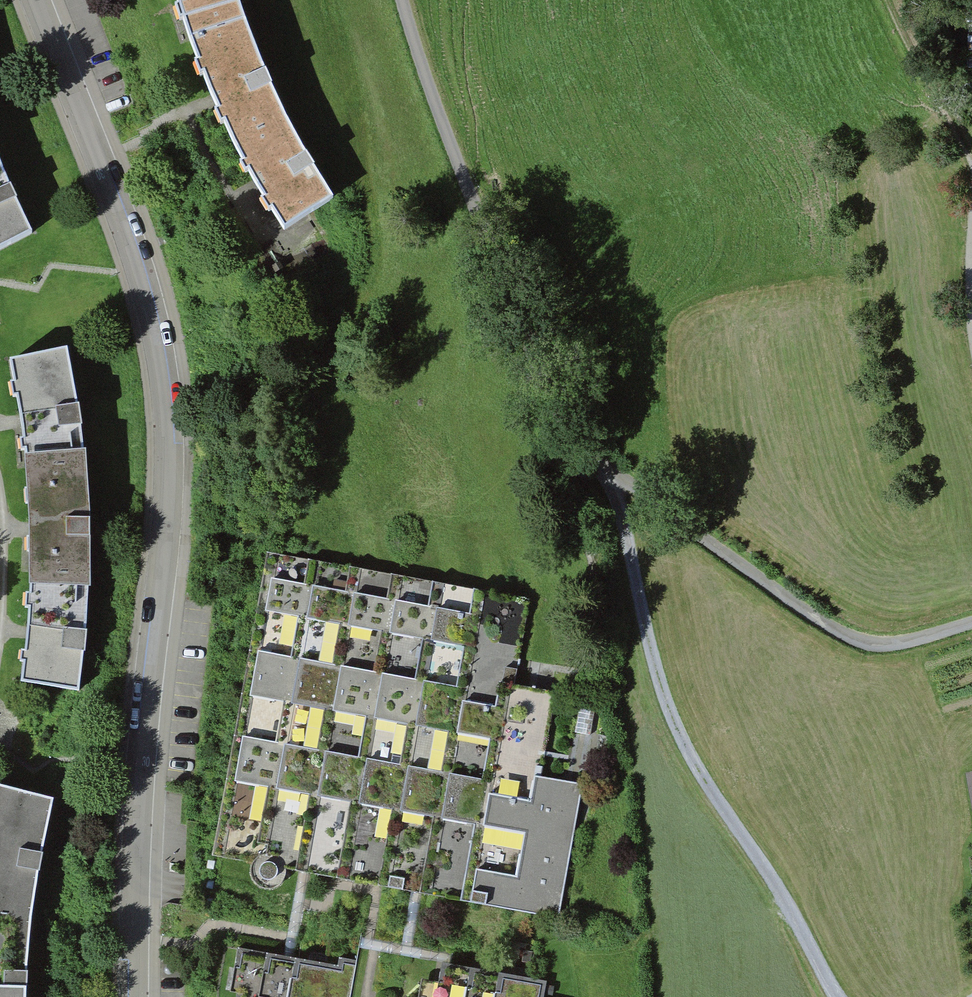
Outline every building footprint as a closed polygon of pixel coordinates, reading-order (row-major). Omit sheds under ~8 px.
[(198,66),(214,98),(256,182),(258,186),(282,232),(332,198),(309,161),(255,49),(240,0),(178,0),(198,66)] [(31,233),(0,164),(0,250),(31,233)] [(67,350),(10,361),(20,421),(25,457),(29,529),(28,613),(26,632),(21,682),(78,691),(90,587),(85,452),(67,350)] [(514,685),(529,599),(267,553),(213,855),(562,917),(586,786),(543,779),(558,692),(514,685)] [(0,785),(0,996),(28,996),(28,988),(32,911),(45,833),(52,798),(0,785)] [(363,962),(343,959),(342,967),(244,948),(235,996),(357,996),(363,962)] [(454,969),(449,996),(546,996),(548,983),(454,969)]
